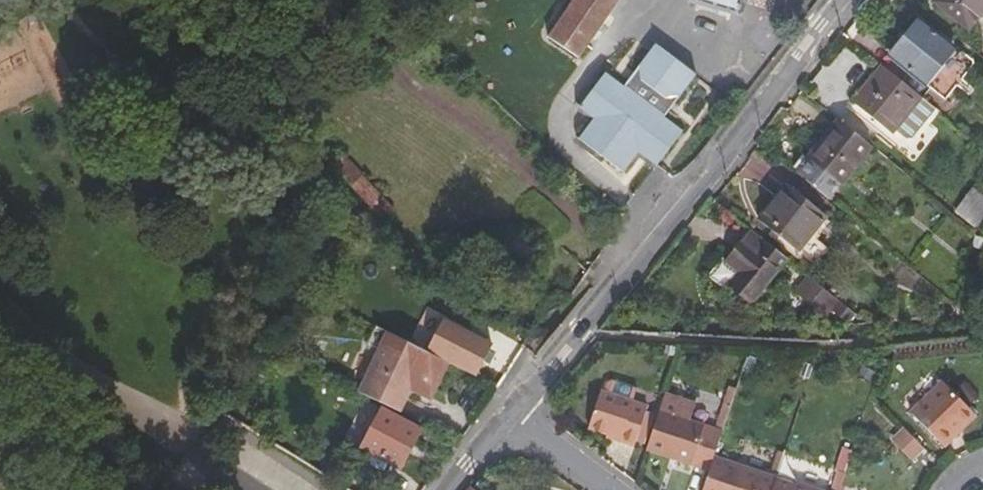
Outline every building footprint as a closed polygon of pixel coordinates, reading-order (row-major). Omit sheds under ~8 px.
[(547,38),(579,60),(620,0),(573,0),(547,38)] [(738,18),(743,0),(690,0),(689,2),(738,18)] [(982,14),(982,0),(935,0),(933,2),(968,31),(982,14)] [(892,55),(947,98),(957,86),(937,70),(953,51),(918,22),(892,55)] [(578,110),(592,120),(640,157),(656,168),(684,130),(665,115),(697,73),(657,44),(625,85),(607,72),(578,110)] [(892,136),(923,98),(881,66),(852,104),(892,136)] [(624,177),(640,157),(592,120),(577,140),(624,177)] [(842,188),(873,149),(838,121),(807,160),(842,188)] [(333,166),(383,221),(395,211),(344,156),(333,166)] [(827,220),(786,187),(758,222),(799,255),(827,220)] [(982,220),(982,196),(972,188),(961,203),(982,220)] [(745,240),(727,263),(738,273),(731,282),(753,302),(781,270),(745,240)] [(726,287),(731,282),(738,273),(727,263),(723,259),(711,273),(726,287)] [(854,316),(808,278),(796,292),(828,319),(834,311),(848,323),(854,316)] [(427,353),(446,363),(476,379),(495,343),(446,318),(427,353)] [(430,395),(446,363),(427,353),(398,339),(383,332),(375,347),(353,391),(358,393),(401,413),(414,388),(430,395)] [(910,413),(944,448),(977,418),(942,382),(910,413)] [(646,451),(709,472),(714,457),(723,431),(737,389),(729,386),(715,428),(690,420),(695,406),(664,395),(660,409),(646,451)] [(646,408),(600,393),(588,429),(620,440),(619,443),(633,448),(635,444),(641,445),(651,416),(645,413),(646,408)] [(420,431),(383,411),(361,450),(399,471),(420,431)] [(893,437),(911,455),(922,445),(904,427),(893,437)] [(776,480),(777,478),(714,457),(709,472),(703,489),(773,489),(776,480)] [(795,482),(794,485),(776,480),(773,489),(817,489),(795,482)]
